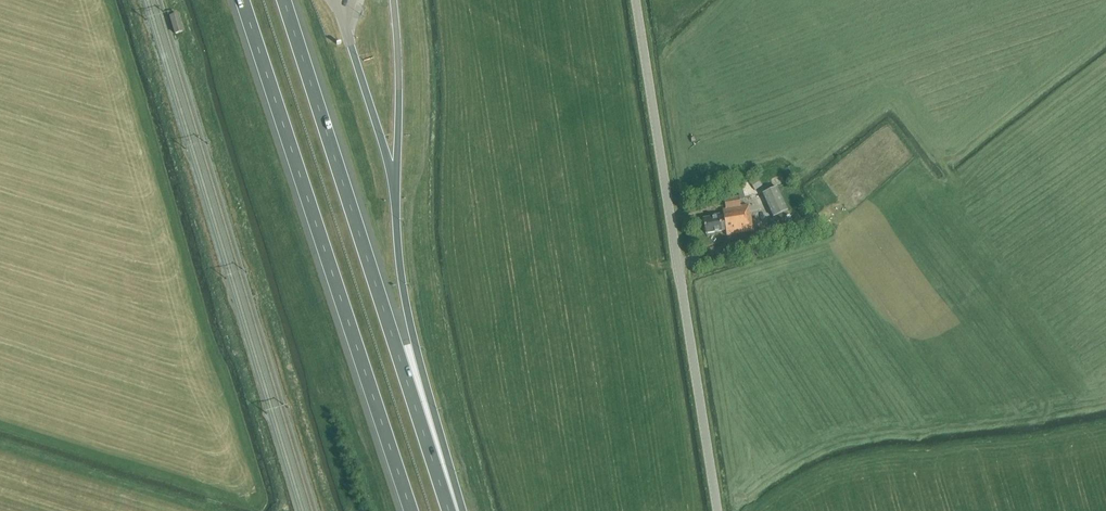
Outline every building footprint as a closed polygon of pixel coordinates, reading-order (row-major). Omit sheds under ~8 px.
[(175,35),(176,35),(184,32),(179,14),(169,17),(175,35)] [(755,191),(763,186),(757,177),(749,182),(755,191)] [(739,197),(740,200),(745,198),(742,187),(737,188),(739,197)] [(773,217),(787,211),(776,187),(762,193),(773,217)] [(739,197),(724,199),(726,209),(722,209),(724,218),(720,219),(719,215),(711,216),(711,217),(703,219),(706,234),(722,231),(726,230),(727,235),(753,231),(750,213),(749,213),(748,205),(741,206),(740,200),(739,197)] [(775,230),(786,224),(781,215),(770,220),(775,230)]
